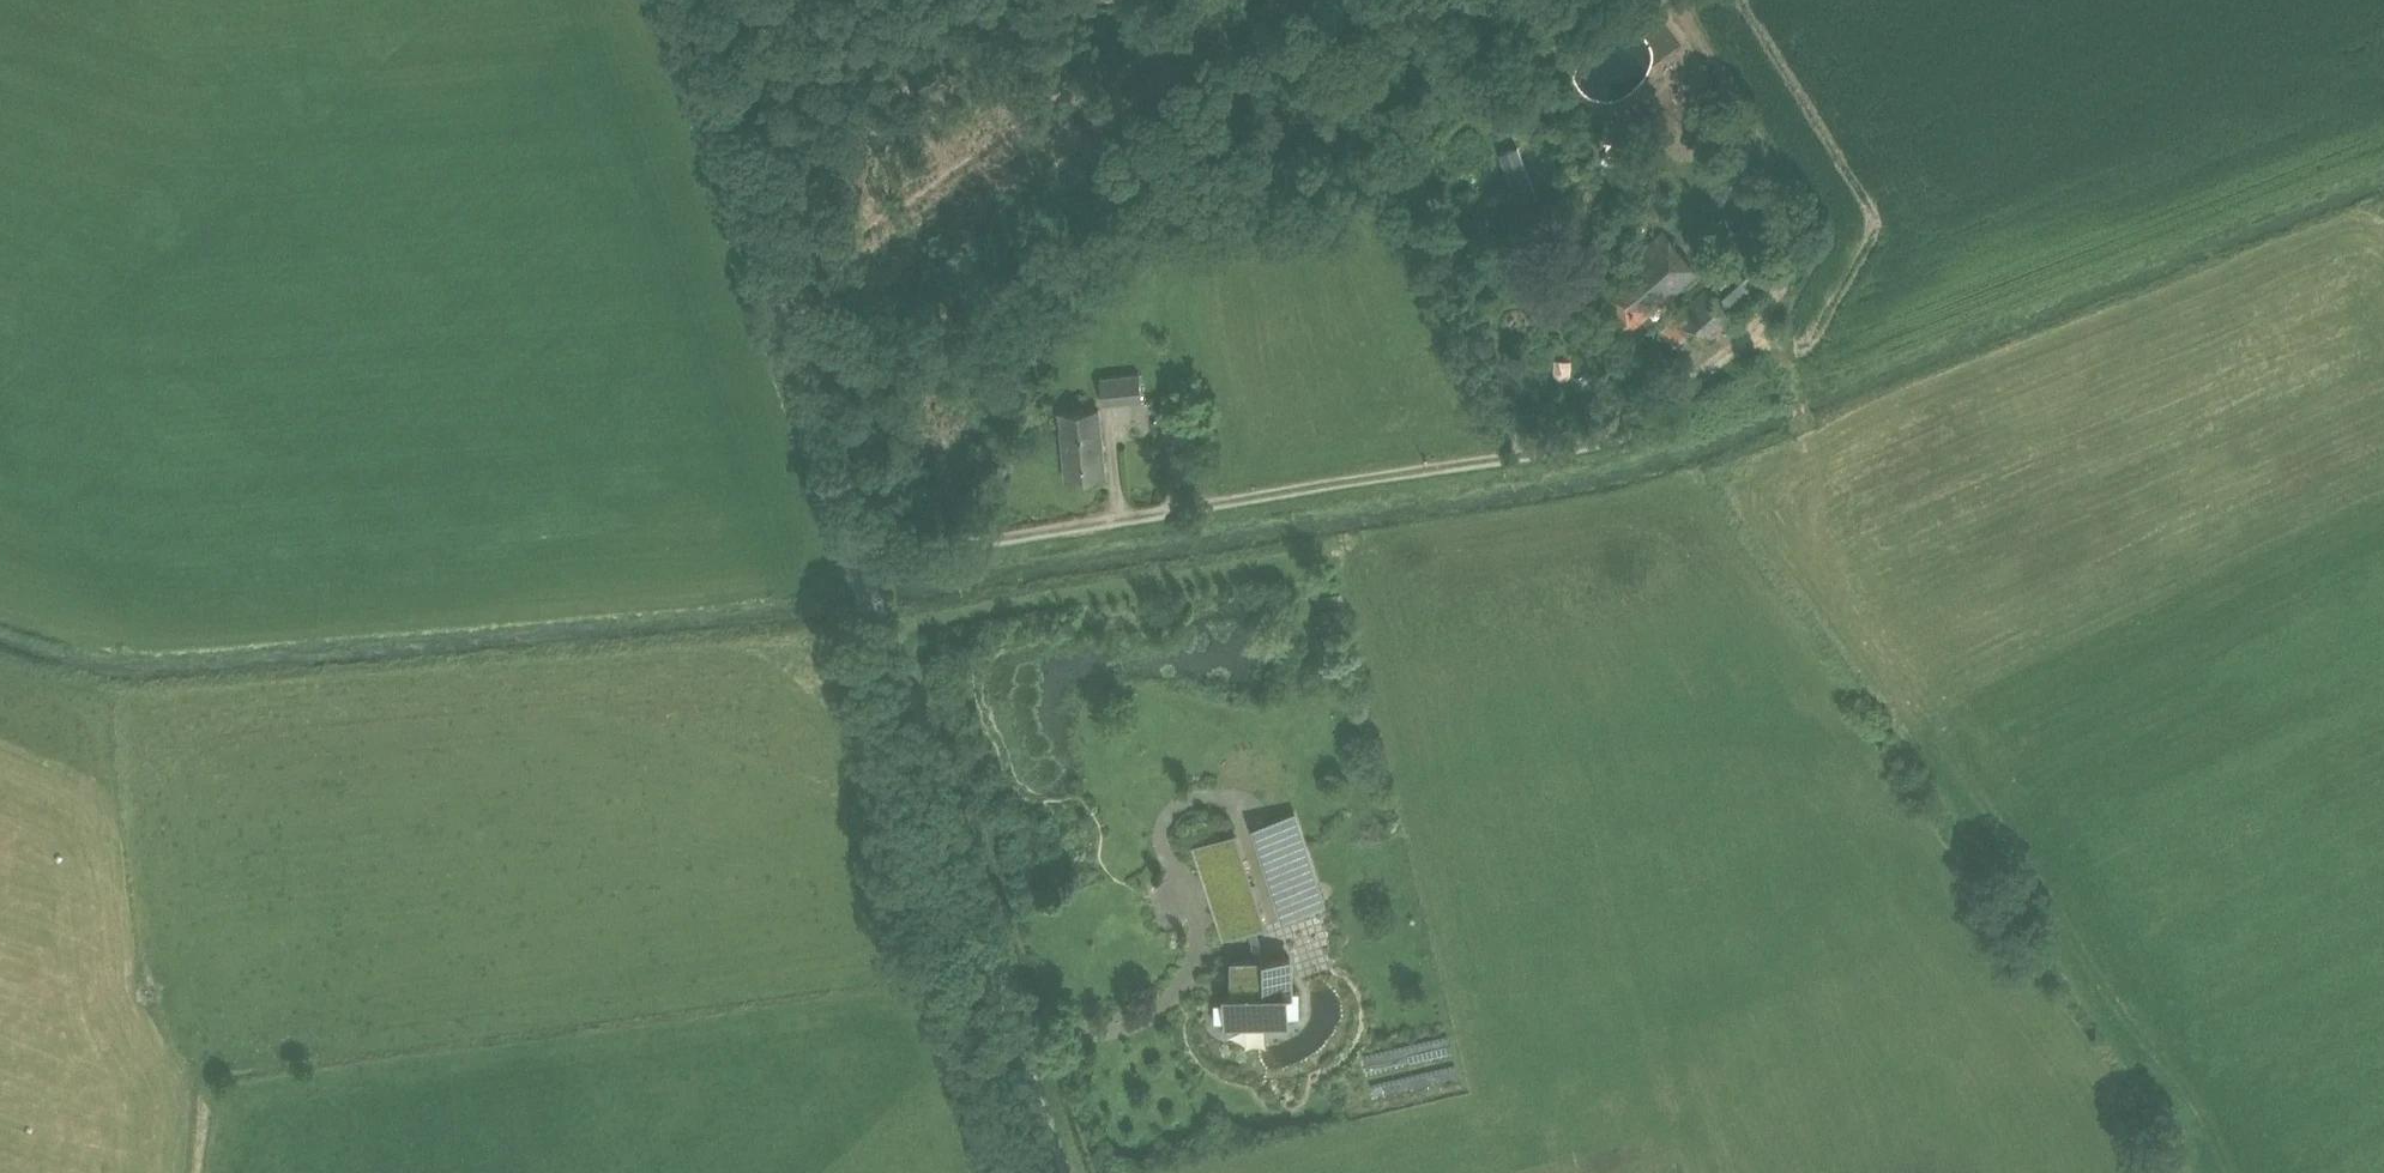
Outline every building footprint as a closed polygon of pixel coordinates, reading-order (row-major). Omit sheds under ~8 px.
[(1619,315),(1630,328),(1699,270),(1664,229),(1598,285),(1622,313),(1619,315)] [(1727,288),(1737,309),(1760,298),(1750,277),(1727,288)] [(1674,313),(1700,343),(1733,314),(1707,284),(1674,313)] [(1659,326),(1672,342),(1683,332),(1670,317),(1659,326)] [(1100,375),(1104,404),(1143,400),(1140,371),(1100,375)] [(1060,411),(1067,478),(1106,474),(1099,408),(1060,411)] [(996,467),(1007,473),(1009,467),(999,462),(996,467)] [(1285,912),(1321,901),(1317,888),(1293,815),(1257,827),(1285,912)] [(1287,1021),(1286,991),(1291,991),(1290,956),(1267,957),(1267,959),(1233,960),(1234,984),(1238,984),(1238,989),(1227,990),(1228,1002),(1214,1002),(1215,1021),(1228,1020),(1228,1022),(1287,1021)]
